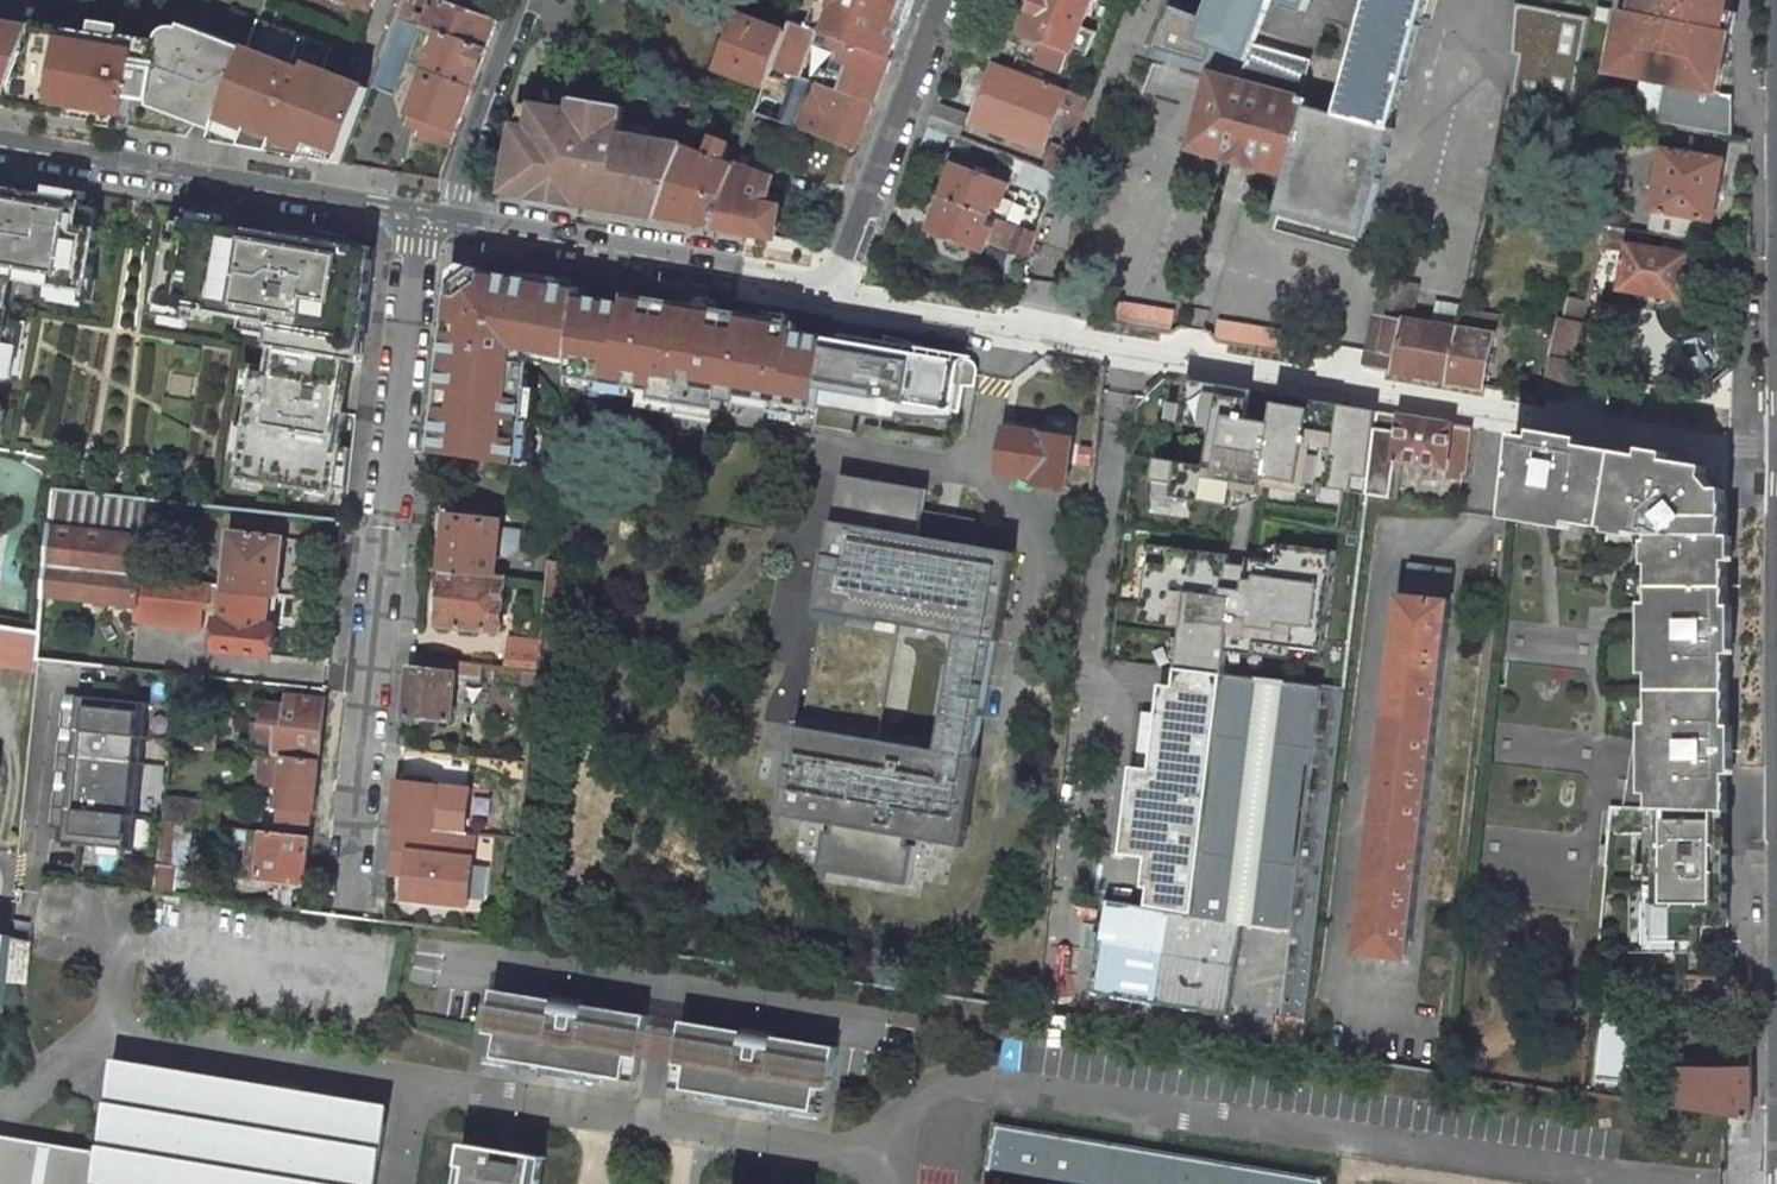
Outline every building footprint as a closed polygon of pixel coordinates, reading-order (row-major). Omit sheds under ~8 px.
[(398,16),(420,24),(440,31),(487,48),(496,23),(434,0),(404,0),(398,16)] [(822,2),(837,8),(827,35),(883,57),(905,0),(822,0),(822,2)] [(913,0),(905,0),(883,57),(890,60),(913,0)] [(1023,34),(1025,34),(1017,56),(1062,73),(1063,70),(1066,69),(1071,55),(1069,53),(1070,51),(1087,58),(1097,32),(1083,27),(1093,0),(1036,0),(1023,34)] [(1204,19),(1195,42),(1217,50),(1247,62),(1248,62),(1272,0),(1211,0),(1204,19)] [(1310,0),(1276,0),(1306,11),(1310,0)] [(1390,128),(1426,0),(1368,0),(1363,16),(1337,113),(1390,128)] [(1458,37),(1576,60),(1584,14),(1518,2),(1510,0),(1466,0),(1458,37)] [(1730,41),(1731,41),(1732,34),(1725,32),(1731,0),(1640,0),(1637,13),(1631,12),(1629,22),(1641,24),(1655,27),(1658,28),(1730,41)] [(822,2),(811,29),(827,35),(837,8),(822,2)] [(1596,19),(1610,22),(1611,19),(1612,8),(1598,5),(1596,16),(1596,19)] [(277,13),(263,7),(248,47),(227,103),(227,104),(221,119),(213,141),(260,149),(343,163),(371,89),(323,70),(331,49),(272,27),(277,13)] [(1195,42),(1204,19),(1177,7),(1161,50),(1211,66),(1217,50),(1195,42)] [(785,31),(739,12),(718,68),(764,87),(772,66),(785,31)] [(420,24),(398,16),(372,86),(393,94),(420,24)] [(772,66),(873,104),(890,60),(883,57),(827,35),(811,29),(789,21),(785,31),(772,66)] [(1664,81),(1721,91),(1731,41),(1730,41),(1658,28),(1655,27),(1641,24),(1629,22),(1619,74),(1664,81)] [(40,24),(9,107),(26,109),(100,122),(102,113),(129,117),(132,98),(153,101),(172,109),(175,101),(221,119),(227,104),(227,103),(248,47),(186,24),(179,44),(125,36),(124,38),(40,24)] [(487,48),(440,31),(409,115),(456,133),(487,48)] [(1241,87),(1300,103),(1307,79),(1247,63),(1241,87)] [(1088,99),(997,64),(975,122),(1043,148),(1059,106),(1083,114),(1088,99)] [(772,66),(764,87),(755,113),(856,149),(873,104),(772,66)] [(1510,96),(1567,107),(1571,84),(1514,73),(1510,96)] [(1288,171),(1307,105),(1300,103),(1241,87),(1213,79),(1194,145),(1204,148),(1288,171)] [(1656,123),(1732,137),(1733,115),(1733,93),(1721,91),(1664,81),(1656,123)] [(506,192),(661,218),(688,148),(688,146),(622,134),(625,109),(626,106),(604,103),(576,99),(574,110),(535,105),(531,129),(517,128),(506,192)] [(967,117),(936,105),(929,125),(960,137),(967,117)] [(1390,128),(1337,113),(1307,105),(1288,171),(1285,183),(1276,213),(1364,238),(1380,180),(1394,129),(1390,128)] [(128,126),(129,117),(102,113),(100,122),(128,126)] [(456,133),(409,115),(406,124),(420,129),(417,135),(451,147),(456,133)] [(1425,138),(1394,129),(1380,180),(1384,181),(1425,138)] [(1728,142),(1666,131),(1655,193),(1657,193),(1716,203),(1717,203),(1728,142)] [(767,152),(744,144),(736,166),(713,227),(776,237),(781,206),(768,203),(772,179),(759,175),(761,171),(766,173),(771,159),(766,157),(767,152)] [(1059,175),(1069,150),(1055,145),(1046,170),(1059,175)] [(736,166),(688,148),(661,218),(713,227),(736,166)] [(1288,171),(1204,148),(1200,160),(1285,183),(1288,171)] [(1046,170),(1026,162),(1018,182),(1051,195),(1059,175),(1046,170)] [(955,165),(942,198),(990,216),(994,204),(1001,207),(1009,185),(955,165)] [(0,183),(0,386),(18,278),(77,288),(91,290),(101,231),(83,228),(81,228),(87,191),(48,185),(46,197),(13,191),(14,185),(0,183)] [(1716,203),(1657,193),(1650,234),(1652,235),(1708,244),(1716,203)] [(990,216),(942,198),(930,230),(984,251),(992,230),(985,227),(990,216)] [(224,215),(190,209),(184,244),(172,242),(162,302),(190,307),(244,316),(269,321),(275,329),(274,335),(267,375),(255,374),(251,397),(247,423),(240,462),(238,476),(333,492),(334,487),(341,446),(347,412),(338,411),(341,391),(347,358),(358,290),(369,292),(373,260),(370,260),(355,257),(358,244),(265,228),(264,234),(222,227),(224,215)] [(1036,234),(1019,227),(1010,249),(1028,255),(1036,234)] [(1650,234),(1605,227),(1600,247),(1626,251),(1620,290),(1682,301),(1689,255),(1649,248),(1652,235),(1650,234)] [(372,247),(358,244),(355,257),(370,260),(372,247)] [(453,293),(444,370),(465,373),(524,380),(525,361),(526,348),(553,354),(554,344),(571,348),(573,325),(574,314),(576,299),(576,296),(577,292),(548,287),(474,274),(453,293)] [(1365,367),(1450,382),(1461,330),(1410,321),(1417,284),(1382,277),(1374,315),(1367,351),(1369,352),(1365,367)] [(369,292),(358,290),(347,358),(362,360),(369,292)] [(653,393),(718,405),(719,400),(737,403),(737,397),(771,404),(770,413),(799,418),(800,411),(815,414),(816,407),(827,342),(796,337),(797,331),(781,328),(626,301),(577,292),(576,296),(576,299),(574,314),(573,325),(571,348),(570,361),(597,366),(635,372),(634,380),(641,381),(654,383),(653,393)] [(188,320),(190,307),(162,302),(156,301),(154,314),(188,320)] [(1122,326),(1165,333),(1169,313),(1125,305),(1122,326)] [(269,321),(244,316),(242,329),(274,335),(275,329),(269,321)] [(1216,342),(1300,356),(1303,334),(1220,321),(1216,342)] [(1582,328),(1564,324),(1558,351),(1576,355),(1582,328)] [(1494,336),(1461,330),(1450,382),(1482,387),(1494,336)] [(965,364),(827,342),(816,407),(892,420),(895,405),(956,415),(963,374),(965,364)] [(1575,362),(1552,358),(1543,397),(1566,401),(1571,380),(1572,375),(1575,362)] [(435,454),(520,464),(524,387),(524,380),(465,373),(444,370),(435,454)] [(238,395),(251,397),(255,374),(242,371),(238,395)] [(1370,470),(1377,411),(1278,394),(1273,424),(1247,420),(1252,390),(1188,379),(1180,427),(1213,432),(1207,470),(1157,461),(1154,494),(1235,508),(1238,491),(1261,495),(1263,486),(1314,495),(1316,486),(1367,495),(1367,493),(1370,470)] [(1472,428),(1377,411),(1376,418),(1373,444),(1370,470),(1367,493),(1391,497),(1395,461),(1443,469),(1442,477),(1460,478),(1460,473),(1467,474),(1472,428)] [(229,460),(240,462),(247,423),(235,422),(229,460)] [(1080,439),(1006,429),(999,478),(1038,483),(1037,489),(1072,494),(1080,439)] [(1651,626),(1651,809),(1728,810),(1728,626),(1728,502),(1696,466),(1646,457),(1515,435),(1507,510),(1638,533),(1651,536),(1651,626)] [(351,448),(341,446),(334,487),(346,489),(351,448)] [(928,493),(843,477),(835,526),(919,541),(928,493)] [(500,524),(449,518),(444,571),(494,577),(497,554),(507,555),(517,546),(519,530),(499,528),(500,524)] [(919,541),(835,526),(819,614),(964,640),(1002,647),(1019,559),(919,541)] [(147,541),(53,532),(49,571),(143,580),(147,541)] [(286,538),(232,533),(226,588),(226,591),(272,596),(280,597),(286,538)] [(1181,631),(1176,672),(1224,678),(1227,655),(1322,666),(1335,554),(1278,546),(1275,564),(1247,560),(1244,580),(1226,577),(1228,558),(1149,548),(1139,626),(1181,631)] [(1452,569),(1409,564),(1405,595),(1448,600),(1452,569)] [(568,568),(548,566),(547,583),(544,613),(563,615),(568,568)] [(143,580),(49,571),(45,607),(99,612),(133,615),(133,622),(203,630),(206,603),(225,605),(226,591),(226,588),(208,587),(143,580)] [(494,577),(444,571),(438,625),(499,632),(506,578),(494,577)] [(272,596),(226,591),(225,605),(223,620),(221,620),(217,650),(271,655),(275,626),(268,625),(272,596)] [(1405,595),(1403,595),(1397,647),(1389,646),(1387,663),(1395,664),(1383,767),(1375,766),(1373,783),(1381,784),(1369,887),(1361,886),(1359,903),(1367,904),(1361,956),(1408,960),(1450,600),(1448,600),(1405,595)] [(0,628),(0,666),(38,672),(40,659),(42,634),(0,628)] [(541,640),(506,636),(506,649),(499,647),(496,668),(523,671),(537,673),(541,640)] [(981,765),(1002,647),(964,640),(943,758),(981,765)] [(482,666),(413,658),(406,716),(451,721),(456,680),(481,683),(482,666)] [(537,673),(523,671),(522,684),(536,686),(537,673)] [(1193,913),(1224,678),(1176,672),(1175,685),(1161,684),(1157,712),(1143,710),(1135,764),(1149,766),(1149,769),(1131,767),(1120,854),(1145,858),(1141,887),(1148,889),(1146,908),(1192,915),(1193,913)] [(1344,693),(1224,678),(1193,913),(1296,926),(1292,960),(1312,963),(1344,693)] [(151,702),(65,694),(50,842),(137,850),(151,702)] [(319,760),(325,699),(290,695),(288,707),(266,704),(264,724),(254,723),(251,753),(287,757),(319,760)] [(218,735),(173,730),(171,744),(216,749),(218,735)] [(966,854),(981,765),(943,758),(798,734),(783,823),(830,831),(919,846),(966,854)] [(319,760),(287,757),(280,820),(312,823),(319,760)] [(438,786),(399,782),(395,826),(464,835),(466,835),(468,821),(434,817),(438,786)] [(222,804),(166,797),(164,820),(176,822),(220,827),(222,804)] [(1728,843),(1728,810),(1651,809),(1651,811),(1647,811),(1647,862),(1647,882),(1635,882),(1634,942),(1652,942),(1652,951),(1698,951),(1698,925),(1728,925),(1728,853),(1720,853),(1720,843),(1728,843)] [(176,822),(164,820),(155,891),(172,893),(173,886),(186,887),(188,869),(171,867),(176,822)] [(464,835),(395,826),(392,851),(409,853),(407,877),(405,898),(468,906),(473,862),(462,860),(464,835)] [(919,846),(830,831),(822,876),(911,891),(919,846)] [(311,836),(266,832),(260,879),(305,884),(311,836)] [(466,835),(464,835),(462,860),(473,862),(476,836),(466,835)] [(409,853),(392,851),(389,875),(407,877),(409,853)] [(1647,882),(1647,862),(1635,862),(1635,882),(1647,882)] [(1092,992),(1230,1015),(1246,924),(1192,915),(1146,908),(1107,901),(1092,992)] [(0,934),(0,1008),(4,1008),(7,981),(12,937),(0,934)] [(28,985),(32,941),(12,937),(7,981),(28,985)] [(1634,951),(1652,951),(1652,942),(1634,942),(1634,951)] [(1305,1019),(1312,963),(1292,960),(1286,1016),(1285,1018),(1305,1019)] [(555,998),(494,987),(486,1030),(498,1032),(494,1050),(607,1069),(605,1075),(625,1078),(629,1056),(641,1058),(648,1014),(635,1012),(587,1004),(588,998),(556,993),(555,998)] [(1302,1052),(1305,1019),(1285,1018),(1283,1018),(1279,1048),(1302,1052)] [(745,1032),(684,1021),(676,1064),(689,1066),(685,1089),(704,1093),(705,1087),(817,1107),(820,1089),(831,1091),(839,1048),(777,1037),(778,1032),(746,1026),(745,1032)] [(1751,1045),(1727,1046),(1727,1069),(1683,1068),(1683,1096),(1655,1092),(1653,1105),(1683,1109),(1727,1116),(1751,1120),(1751,1045)] [(494,1050),(494,1055),(605,1075),(607,1069),(494,1050)] [(392,1109),(121,1063),(113,1106),(267,1132),(271,1106),(283,1097),(380,1113),(389,1126),(392,1109)] [(704,1093),(816,1112),(817,1107),(705,1087),(704,1093)] [(105,1156),(100,1183),(379,1183),(389,1126),(380,1113),(283,1097),(271,1106),(267,1132),(113,1106),(105,1156)] [(997,1127),(987,1183),(1322,1183),(1322,1181),(997,1127)] [(105,1156),(0,1139),(0,1183),(100,1183),(105,1156)] [(546,1157),(465,1144),(458,1183),(542,1183),(546,1157)]
